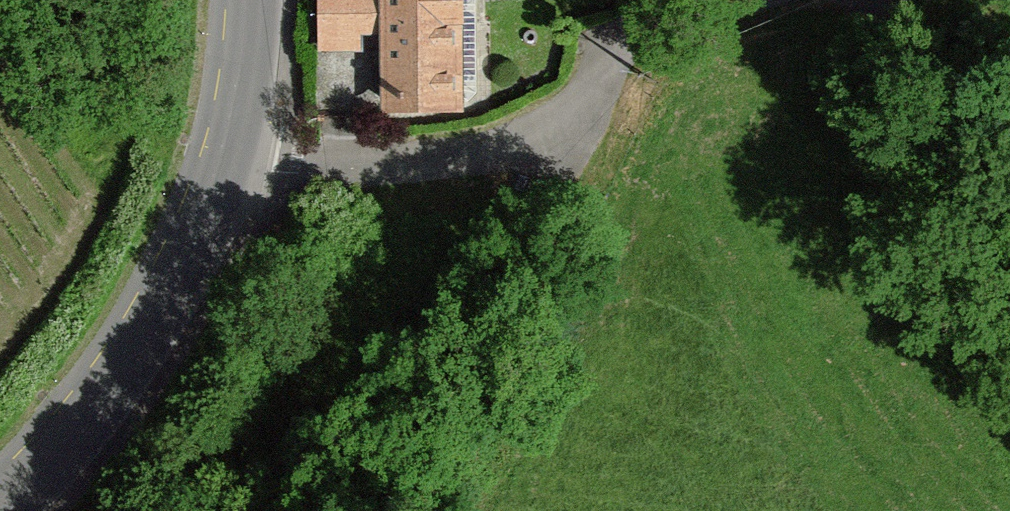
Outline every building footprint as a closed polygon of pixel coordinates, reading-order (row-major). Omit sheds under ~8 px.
[(454,0),(318,0),(318,47),(352,47),(352,29),(379,29),(379,109),(454,109),(454,0)]
